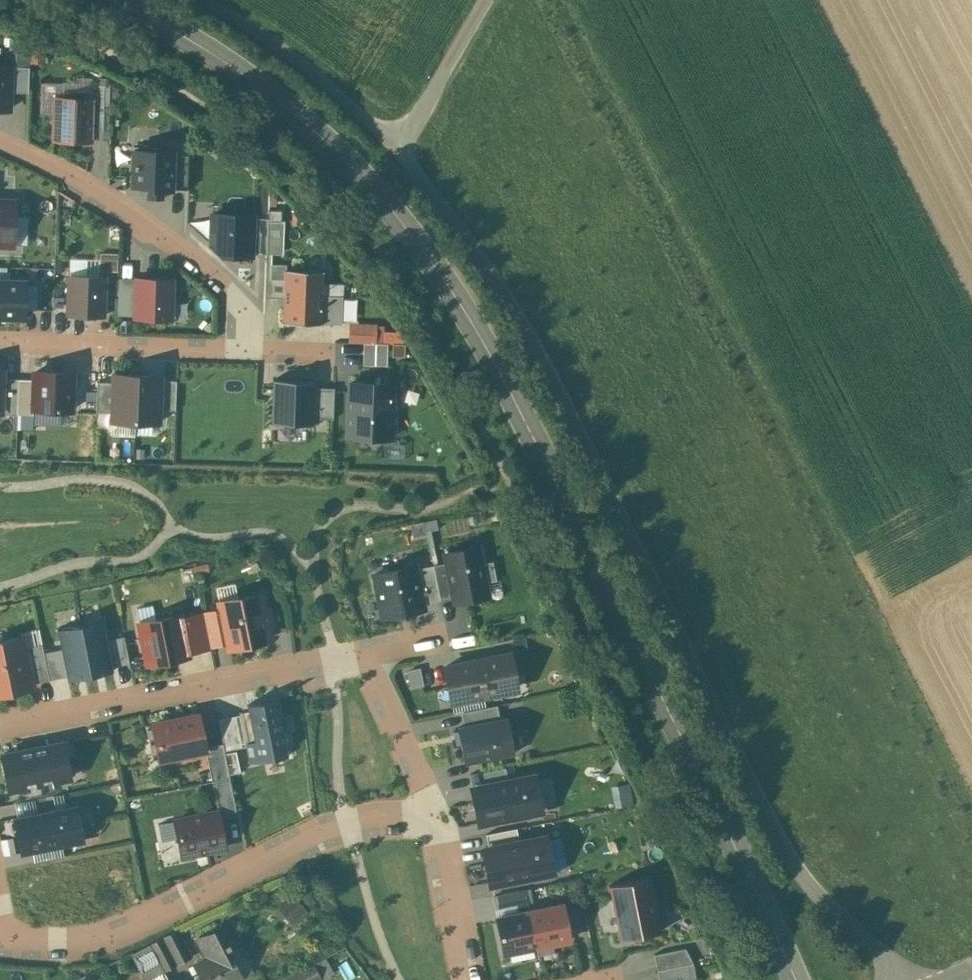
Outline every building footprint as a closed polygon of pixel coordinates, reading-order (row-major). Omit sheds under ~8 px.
[(8,110),(9,92),(10,66),(0,66),(0,109),(8,110)] [(29,67),(10,66),(9,92),(29,93),(29,67)] [(92,98),(55,97),(54,140),(90,141),(92,98)] [(159,147),(134,146),(132,185),(149,185),(148,195),(161,196),(162,188),(172,189),(173,153),(173,151),(159,151),(159,147)] [(189,154),(173,153),(172,189),(188,189),(189,154)] [(13,245),(13,201),(0,200),(0,245),(13,245)] [(253,215),(213,214),(211,244),(222,254),(251,255),(251,254),(253,217),(253,215)] [(269,218),(253,217),(251,254),(267,254),(269,218)] [(104,267),(123,267),(123,250),(104,249),(104,267)] [(271,279),(285,279),(285,270),(286,270),(287,264),(271,263),(271,279)] [(283,323),(322,324),(323,295),(323,271),(286,270),(285,270),(285,279),(283,323)] [(104,276),(70,275),(69,314),(103,315),(104,276)] [(135,313),(136,279),(120,279),(119,312),(135,313)] [(172,280),(136,279),(135,313),(135,317),(171,318),(172,280)] [(25,317),(25,309),(26,285),(26,282),(7,281),(0,281),(0,316),(25,317)] [(38,286),(26,285),(25,309),(37,310),(38,286)] [(343,296),(323,295),(322,324),(342,324),(343,296)] [(376,325),(351,325),(350,342),(375,343),(376,325)] [(73,373),(35,372),(34,409),(71,410),(73,373)] [(136,422),(137,375),(114,374),(112,421),(136,422)] [(159,422),(161,376),(137,375),(136,422),(159,422)] [(273,380),(272,423),(314,425),(316,382),(273,380)] [(393,384),(351,382),(349,437),(391,438),(393,384)] [(478,547),(445,554),(455,602),(488,595),(478,547)] [(415,566),(375,574),(383,616),(423,608),(415,566)] [(219,602),(221,608),(227,641),(229,647),(270,639),(267,626),(271,625),(268,610),(264,611),(261,594),(219,602)] [(203,612),(203,613),(210,645),(227,641),(221,608),(203,612)] [(203,613),(180,618),(186,651),(210,647),(210,645),(203,613)] [(186,651),(180,618),(179,615),(140,623),(148,663),(187,655),(186,651)] [(103,620),(80,624),(90,675),(113,670),(103,620)] [(80,624),(57,629),(68,680),(90,675),(80,624)] [(25,648),(22,637),(0,642),(0,693),(33,687),(32,683),(25,648)] [(42,644),(25,648),(32,683),(49,679),(42,644)] [(477,660),(484,695),(503,692),(503,690),(516,687),(510,654),(477,660)] [(466,699),(484,695),(477,660),(445,666),(452,700),(465,697),(466,699)] [(420,669),(408,671),(411,687),(423,685),(420,669)] [(245,739),(245,743),(246,746),(248,758),(249,763),(288,756),(287,751),(276,698),(247,704),(248,709),(248,712),(239,714),(244,738),(245,739)] [(152,724),(146,725),(150,743),(156,742),(160,758),(159,758),(160,758),(160,759),(161,759),(204,750),(205,750),(205,748),(203,739),(204,739),(201,725),(200,725),(198,716),(198,714),(196,714),(197,715),(154,723),(152,723),(152,724)] [(504,720),(459,730),(466,761),(511,752),(504,720)] [(64,742),(32,748),(39,784),(71,777),(64,742)] [(223,743),(209,746),(211,754),(207,755),(212,781),(212,782),(230,778),(229,774),(225,752),(223,743)] [(32,748),(1,755),(8,790),(39,784),(32,748)] [(236,750),(225,752),(229,774),(240,771),(236,750)] [(473,774),(475,787),(508,781),(505,768),(473,774)] [(473,788),(479,824),(542,812),(535,776),(508,781),(475,787),(473,788)] [(212,783),(218,811),(220,818),(237,815),(230,779),(212,783)] [(53,795),(56,809),(65,807),(63,793),(53,795)] [(32,850),(52,846),(62,844),(84,840),(76,805),(65,807),(56,809),(37,813),(17,816),(14,817),(21,853),(32,850)] [(174,821),(158,824),(162,841),(178,838),(181,856),(225,846),(220,818),(218,811),(174,820),(174,821)] [(485,834),(488,848),(518,841),(516,827),(485,834)] [(482,849),(489,885),(553,871),(546,836),(518,841),(488,848),(482,849)] [(62,844),(52,846),(54,858),(64,856),(62,844)] [(650,876),(609,885),(620,938),(661,930),(650,876)] [(537,947),(570,940),(563,902),(530,909),(537,947)] [(505,953),(537,947),(530,909),(497,915),(505,953)] [(198,939),(207,957),(193,964),(201,979),(238,979),(242,978),(227,948),(238,942),(229,923),(198,939)] [(177,929),(163,937),(176,964),(191,957),(177,929)] [(176,964),(163,937),(150,944),(164,971),(176,964)] [(164,971),(150,944),(132,953),(146,979),(164,971)] [(658,970),(693,962),(685,948),(655,954),(658,970)] [(693,962),(658,970),(660,979),(685,979),(696,978),(693,962)] [(284,979),(285,979),(317,979),(321,978),(312,963),(284,979)]
